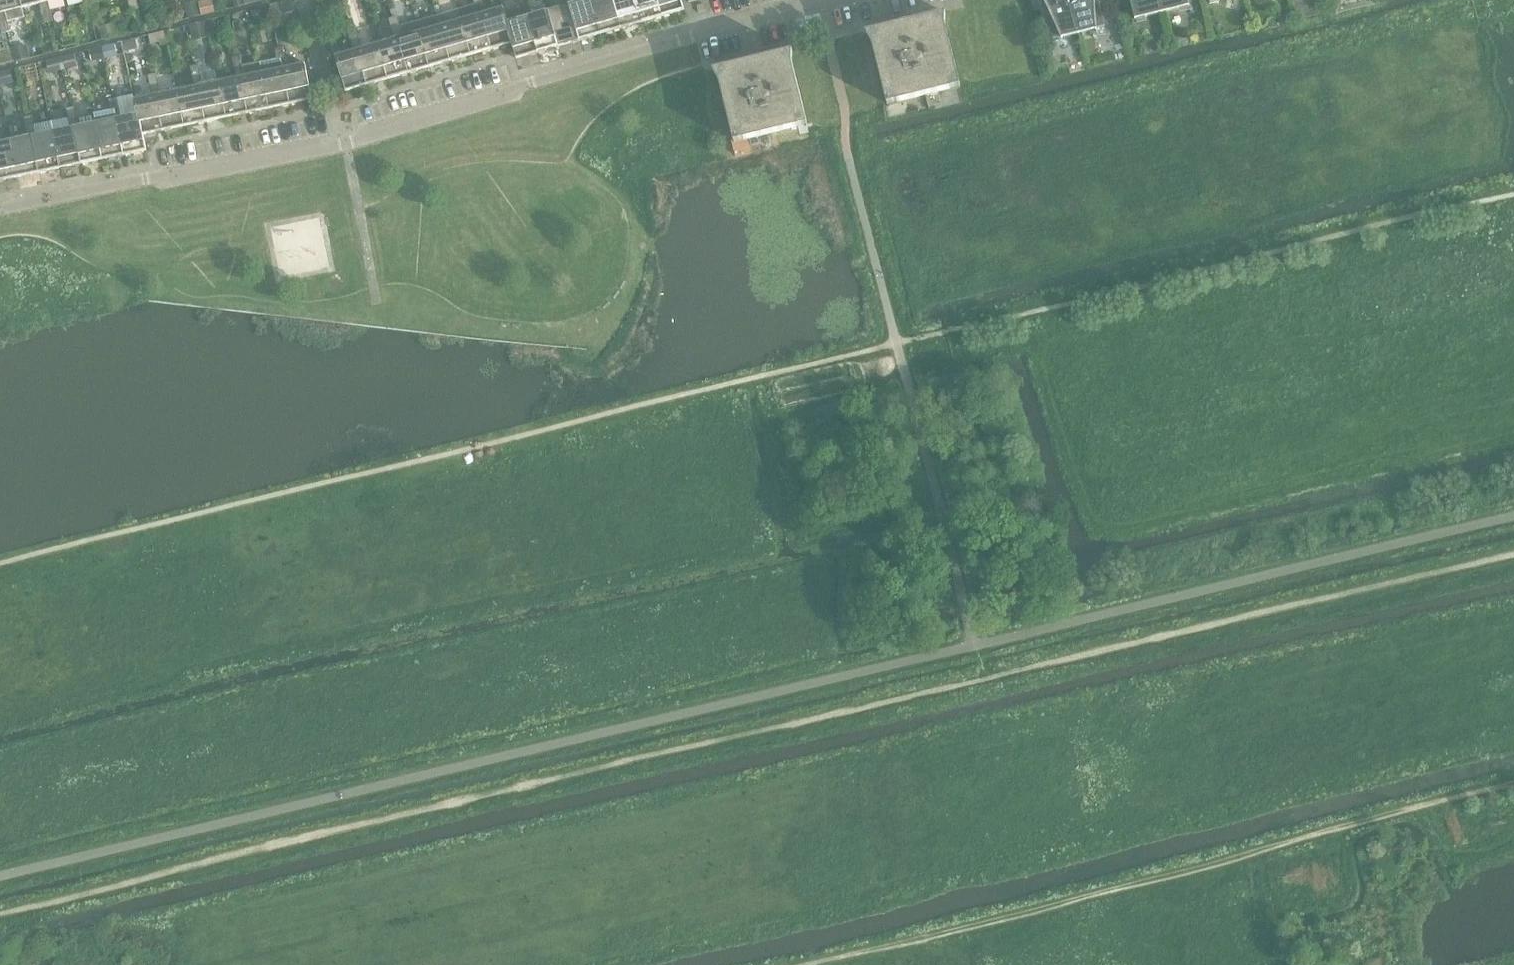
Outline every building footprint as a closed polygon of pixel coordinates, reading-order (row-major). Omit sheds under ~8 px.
[(0,13),(0,24),(8,22),(25,17),(22,8),(20,0),(0,0),(0,8),(1,13),(0,13)] [(43,2),(39,4),(41,13),(50,11),(48,1),(53,0),(43,0),(43,2)] [(137,0),(127,0),(130,10),(139,8),(137,0)] [(199,2),(199,3),(202,15),(215,12),(212,0),(209,0),(199,2)] [(270,5),(273,17),(294,11),(291,0),(290,0),(270,5)] [(565,5),(548,10),(559,46),(571,43),(580,41),(569,4),(573,3),(572,0),(563,0),(565,5)] [(569,4),(580,41),(589,38),(588,38),(600,34),(590,0),(583,0),(573,3),(569,4)] [(600,34),(612,31),(621,29),(613,0),(590,0),(600,34)] [(635,0),(613,0),(621,29),(630,26),(642,22),(635,0)] [(642,22),(654,19),(663,17),(658,0),(635,0),(642,22)] [(663,17),(671,14),(671,13),(684,10),(681,0),(658,0),(663,17)] [(1044,9),(1052,40),(1061,38),(1062,37),(1062,38),(1078,34),(1070,0),(1044,0),(1047,8),(1044,9)] [(1078,34),(1095,30),(1095,29),(1096,29),(1105,27),(1098,0),(1070,0),(1078,34)] [(1135,20),(1162,13),(1159,0),(1130,0),(1135,20)] [(1162,13),(1189,6),(1187,0),(1159,0),(1162,13)] [(92,1),(84,3),(86,13),(95,10),(92,1)] [(481,13),(485,12),(483,2),(474,5),(474,4),(457,9),(460,19),(471,55),(483,51),(483,52),(492,49),(481,13)] [(199,3),(185,7),(188,19),(202,15),(199,3)] [(506,22),(512,43),(516,59),(529,55),(538,53),(527,16),(531,15),(528,5),(520,8),(505,12),(507,22),(506,22)] [(485,12),(481,13),(492,49),(501,47),(500,46),(512,43),(506,22),(507,22),(505,12),(503,7),(485,12)] [(262,8),(251,11),(253,22),(261,20),(263,15),(262,8)] [(444,24),(440,25),(450,61),(459,59),(459,58),(471,55),(460,19),(457,9),(441,14),(444,24)] [(531,15),(527,16),(538,53),(547,50),(546,50),(559,46),(548,10),(531,15)] [(50,11),(41,13),(44,23),(52,21),(50,11)] [(945,13),(866,32),(866,34),(867,34),(871,41),(887,104),(960,86),(944,23),(945,14),(945,13)] [(441,14),(416,21),(430,67),(442,63),(442,64),(450,61),(440,25),(444,24),(441,14)] [(402,36),(398,37),(409,73),(418,71),(418,70),(430,67),(416,21),(400,26),(397,16),(389,19),(391,29),(400,26),(402,36)] [(204,21),(190,25),(193,37),(207,34),(204,21)] [(0,24),(0,26),(2,33),(10,31),(8,22),(0,24)] [(394,38),(378,43),(388,79),(400,76),(409,73),(398,37),(402,36),(400,26),(391,29),(394,38)] [(355,28),(347,31),(350,41),(358,38),(355,28)] [(163,31),(149,35),(151,44),(160,42),(161,46),(167,44),(163,31)] [(72,32),(61,34),(64,46),(75,43),(72,32)] [(134,38),(121,42),(124,52),(137,48),(134,38)] [(358,38),(350,41),(353,50),(335,55),(346,91),(359,88),(367,85),(357,49),(361,48),(358,38)] [(104,58),(117,55),(114,43),(102,47),(104,58)] [(361,48),(357,49),(367,85),(376,83),(376,82),(388,79),(378,43),(361,48)] [(26,45),(10,49),(13,62),(30,58),(26,45)] [(93,61),(104,58),(102,47),(90,50),(93,61)] [(283,47),(274,49),(276,59),(285,57),(283,47)] [(719,69),(713,70),(713,72),(714,71),(719,79),(734,142),(807,124),(791,61),(792,52),(793,52),(792,50),(789,51),(719,69)] [(60,57),(62,70),(76,66),(73,54),(60,57)] [(241,56),(232,57),(234,67),(243,66),(241,56)] [(46,60),(49,73),(62,70),(60,57),(46,60)] [(276,59),(260,62),(261,72),(269,109),(281,106),(290,105),(283,67),(287,67),(285,57),(276,59)] [(283,67),(290,105),(299,103),(299,102),(312,100),(305,63),(287,67),(283,67)] [(198,64),(190,66),(192,76),(200,74),(198,64)] [(236,77),(219,81),(227,117),(239,115),(248,113),(240,76),(245,75),(243,66),(234,67),(236,77)] [(0,72),(0,85),(13,82),(10,69),(0,72)] [(257,111),(269,109),(261,72),(245,75),(240,76),(248,113),(257,111)] [(156,73),(147,75),(149,85),(158,83),(156,73)] [(194,86),(177,89),(185,126),(197,123),(197,124),(206,122),(198,85),(202,84),(200,74),(192,76),(194,86)] [(215,120),(227,117),(219,81),(202,84),(198,85),(206,122),(215,120)] [(151,95),(134,98),(137,114),(138,114),(142,135),(143,135),(155,132),(155,133),(164,131),(156,94),(160,93),(158,83),(149,85),(151,95)] [(160,93),(156,94),(164,131),(172,129),(185,126),(177,89),(160,93)] [(117,98),(108,99),(111,109),(119,108),(117,98)] [(74,106),(66,108),(68,118),(76,116),(74,106)] [(94,113),(95,123),(103,159),(115,157),(116,157),(124,155),(117,118),(121,117),(119,108),(111,109),(111,110),(94,113)] [(121,117),(117,118),(124,155),(133,153),(147,150),(143,135),(142,135),(138,114),(137,114),(121,117)] [(48,171),(60,168),(53,131),(51,121),(34,125),(32,115),(23,117),(25,127),(34,125),(36,135),(32,136),(39,173),(48,171)] [(68,118),(70,128),(53,131),(60,168),(73,166),(82,164),(74,127),(78,126),(76,116),(68,118)] [(78,126),(74,127),(82,164),(91,162),(90,162),(103,159),(95,123),(78,126)] [(34,125),(25,127),(27,137),(11,140),(18,177),(30,174),(31,175),(39,173),(32,136),(36,135),(34,125)] [(6,179),(18,177),(11,140),(0,142),(0,181),(6,180),(6,179)]
